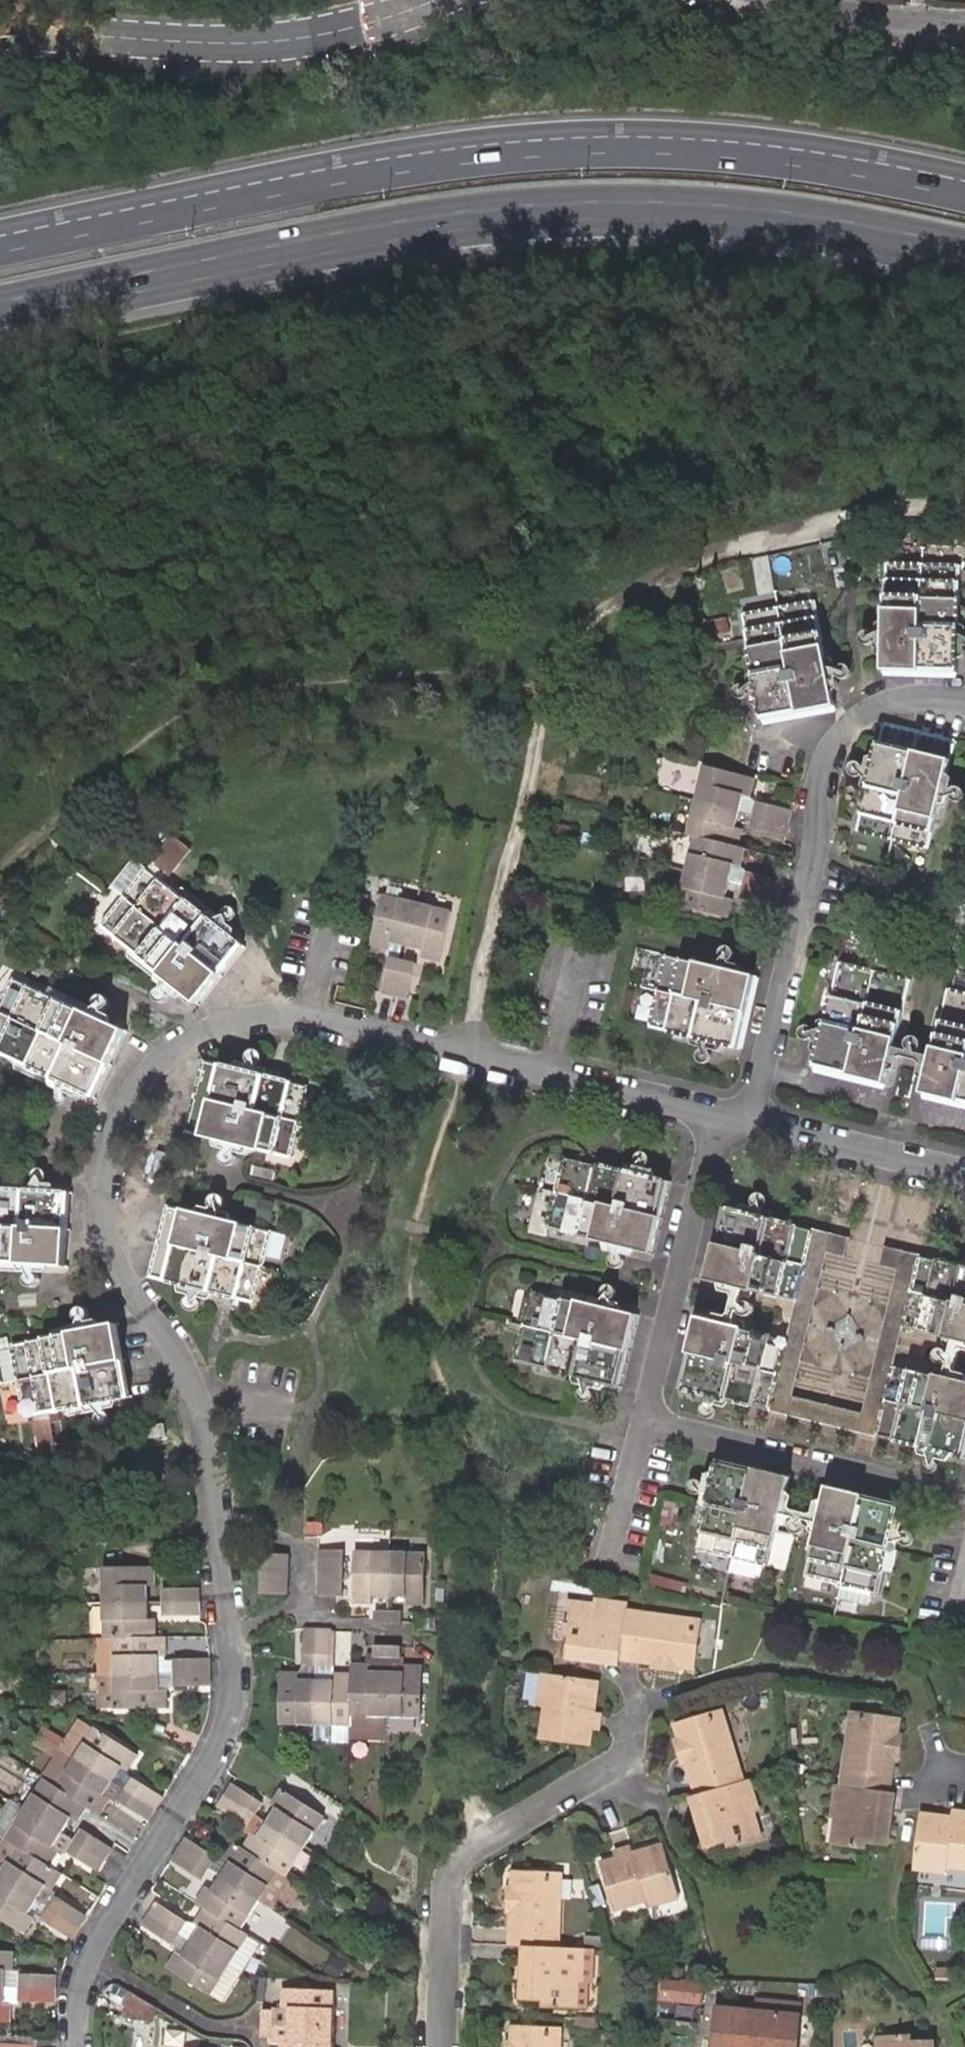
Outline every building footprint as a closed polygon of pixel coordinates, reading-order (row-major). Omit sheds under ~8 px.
[(959,591),(959,563),(885,561),(883,669),(956,671),(959,591)] [(815,600),(740,613),(762,719),(835,705),(815,600)] [(955,744),(881,724),(855,829),(929,848),(955,744)] [(657,777),(684,784),(688,769),(661,762),(657,777)] [(754,778),(704,763),(686,826),(694,828),(675,899),(727,913),(731,898),(725,897),(735,858),(742,860),(747,843),(737,840),(742,826),(733,823),(742,790),(749,792),(754,778)] [(766,815),(770,803),(756,799),(749,825),(762,828),(766,815)] [(792,810),(770,803),(766,815),(762,828),(785,835),(792,810)] [(197,1001),(242,944),(161,879),(186,849),(169,836),(143,865),(133,858),(110,885),(123,894),(99,925),(197,1001)] [(755,884),(758,872),(745,868),(738,895),(751,899),(755,884)] [(377,892),(381,893),(416,901),(420,888),(380,878),(377,892)] [(416,901),(381,893),(367,944),(385,949),(387,942),(404,946),(425,952),(423,960),(439,962),(452,910),(416,901)] [(387,942),(385,949),(384,956),(389,957),(401,960),(404,946),(387,942)] [(755,974),(665,952),(648,1024),(738,1049),(755,974)] [(401,960),(389,957),(381,991),(406,997),(415,964),(401,960)] [(911,977),(840,960),(814,1066),(885,1084),(911,977)] [(14,977),(0,1007),(0,1054),(91,1096),(123,1028),(14,977)] [(946,987),(921,1092),(964,1103),(964,992),(946,987)] [(307,1085),(199,1057),(181,1129),(289,1156),(307,1085)] [(669,1181),(564,1154),(554,1191),(538,1187),(528,1230),(544,1234),(546,1227),(651,1253),(669,1181)] [(0,1189),(0,1264),(66,1268),(70,1193),(0,1189)] [(271,1229),(164,1203),(146,1274),(254,1301),(271,1229)] [(710,1280),(798,1301),(815,1229),(727,1208),(710,1280)] [(815,1229),(798,1301),(789,1337),(772,1411),(876,1437),(895,1362),(903,1327),(921,1254),(884,1246),(879,1265),(898,1269),(862,1413),(795,1398),(830,1253),(848,1258),(853,1238),(815,1229)] [(921,1254),(903,1327),(964,1342),(964,1265),(921,1254)] [(636,1314),(531,1287),(513,1359),(619,1386),(636,1314)] [(772,1411),(789,1337),(701,1317),(683,1390),(772,1411)] [(114,1324),(7,1342),(19,1417),(126,1400),(114,1324)] [(876,1437),(964,1457),(964,1379),(895,1362),(876,1437)] [(720,1460),(698,1548),(734,1558),(730,1571),(760,1579),(764,1565),(770,1567),(770,1570),(786,1574),(796,1539),(779,1535),(793,1478),(720,1460)] [(827,1487),(805,1575),(840,1584),(837,1598),(866,1605),(869,1592),(876,1593),(882,1570),(890,1573),(895,1553),(887,1551),(899,1505),(827,1487)] [(668,1494),(665,1522),(688,1525),(691,1497),(668,1494)] [(285,1573),(286,1550),(260,1549),(259,1572),(258,1594),(284,1596),(285,1573)] [(316,1573),(339,1574),(339,1552),(316,1551),(316,1573)] [(418,1552),(350,1552),(349,1602),(366,1603),(366,1596),(400,1597),(400,1603),(417,1604),(418,1552)] [(163,1712),(163,1691),(159,1690),(159,1675),(163,1675),(169,1675),(170,1687),(208,1688),(208,1660),(170,1660),(162,1659),(163,1657),(162,1638),(154,1639),(153,1621),(146,1621),(145,1588),(152,1587),(152,1568),(99,1568),(100,1638),(97,1638),(97,1676),(110,1675),(111,1712),(163,1712)] [(338,1595),(339,1574),(316,1573),(316,1595),(338,1595)] [(195,1591),(173,1592),(162,1592),(162,1617),(198,1617),(197,1603),(195,1591)] [(626,1615),(627,1607),(593,1603),(592,1610),(566,1606),(562,1641),(569,1642),(567,1660),(575,1661),(591,1663),(592,1653),(605,1654),(605,1660),(620,1662),(626,1615)] [(371,1614),(371,1620),(370,1628),(391,1628),(391,1620),(391,1614),(371,1614)] [(678,1670),(694,1672),(699,1639),(691,1637),(692,1624),(626,1615),(620,1662),(661,1667),(660,1674),(677,1676),(678,1670)] [(691,1637),(699,1639),(701,1625),(692,1624),(691,1637)] [(326,1631),(302,1630),(302,1667),(325,1667),(328,1667),(329,1635),(325,1635),(326,1631)] [(390,1656),(390,1647),(390,1644),(370,1644),(371,1647),(370,1653),(366,1653),(365,1661),(348,1661),(348,1674),(331,1674),(331,1683),(296,1682),(296,1673),(279,1672),(278,1724),(347,1725),(347,1712),(379,1712),(416,1712),(417,1661),(399,1661),(399,1670),(380,1670),(380,1656),(390,1656)] [(592,1653),(591,1663),(620,1667),(620,1662),(605,1660),(605,1654),(592,1653)] [(399,1656),(390,1656),(380,1656),(380,1670),(399,1670),(399,1661),(399,1656)] [(58,1659),(58,1676),(82,1676),(82,1659),(58,1659)] [(111,1712),(110,1675),(97,1676),(89,1677),(88,1696),(96,1695),(96,1711),(111,1712)] [(170,1687),(169,1675),(163,1675),(159,1675),(159,1690),(163,1691),(169,1690),(170,1687)] [(572,1681),(543,1677),(539,1710),(544,1710),(539,1744),(574,1748),(590,1751),(592,1734),(599,1735),(602,1717),(595,1715),(586,1715),(588,1706),(596,1707),(599,1690),(582,1688),(583,1682),(572,1681)] [(586,1715),(595,1715),(596,1707),(588,1706),(586,1715)] [(863,1720),(865,1712),(851,1711),(850,1719),(863,1720)] [(379,1712),(347,1712),(347,1725),(347,1736),(379,1736),(379,1712)] [(723,1712),(710,1716),(713,1723),(725,1720),(723,1712)] [(900,1717),(883,1714),(865,1712),(863,1720),(850,1719),(843,1788),(890,1794),(896,1753),(901,1753),(903,1735),(897,1734),(900,1717)] [(419,1730),(420,1716),(393,1713),(391,1728),(419,1730)] [(710,1716),(689,1722),(677,1726),(682,1742),(676,1744),(680,1761),(687,1759),(698,1798),(745,1785),(725,1720),(713,1723),(710,1716)] [(129,1776),(124,1769),(133,1754),(89,1726),(79,1720),(64,1741),(43,1729),(34,1743),(55,1756),(40,1780),(23,1807),(3,1837),(15,1846),(0,1870),(0,1920),(21,1933),(30,1919),(39,1918),(71,1939),(85,1916),(53,1896),(45,1908),(40,1904),(34,1900),(42,1888),(48,1891),(59,1874),(47,1866),(56,1851),(50,1846),(60,1831),(68,1817),(75,1821),(84,1807),(96,1814),(106,1799),(116,1797),(129,1776)] [(214,1807),(244,1826),(252,1814),(259,1803),(229,1784),(214,1807)] [(755,1800),(751,1784),(745,1785),(698,1798),(702,1815),(708,1813),(711,1827),(700,1831),(707,1851),(726,1846),(728,1852),(760,1842),(753,1818),(749,1803),(755,1800)] [(887,1810),(890,1794),(843,1788),(837,1787),(834,1805),(839,1805),(838,1821),(834,1846),(867,1850),(868,1844),(887,1847),(891,1824),(893,1810),(887,1810)] [(255,1839),(248,1835),(239,1849),(231,1844),(220,1860),(225,1865),(207,1894),(202,1891),(193,1904),(202,1909),(191,1924),(198,1929),(180,1958),(174,1954),(164,1969),(208,1997),(246,1937),(239,1931),(256,1903),(276,1873),(283,1877),(321,1818),(277,1790),(266,1808),(272,1812),(266,1822),(255,1839)] [(702,1815),(698,1798),(692,1800),(700,1831),(711,1827),(708,1813),(702,1815)] [(760,1816),(755,1800),(749,1803),(753,1818),(760,1816)] [(3,1837),(23,1807),(10,1801),(0,1816),(0,1836),(3,1837)] [(951,1809),(950,1817),(949,1824),(941,1823),(942,1816),(924,1814),(922,1828),(917,1827),(912,1869),(944,1872),(945,1867),(964,1869),(964,1811),(951,1809)] [(242,1830),(248,1835),(255,1839),(266,1822),(252,1814),(244,1826),(242,1830)] [(78,1830),(72,1838),(65,1850),(97,1871),(110,1850),(78,1830)] [(72,1838),(60,1831),(50,1846),(56,1851),(65,1850),(72,1838)] [(196,1864),(187,1878),(200,1886),(214,1862),(182,1843),(176,1851),(196,1864)] [(669,1864),(664,1849),(657,1851),(662,1866),(669,1864)] [(168,1865),(187,1878),(196,1864),(176,1851),(168,1865)] [(679,1900),(674,1884),(669,1864),(662,1866),(657,1851),(635,1857),(632,1851),(615,1855),(617,1862),(601,1866),(610,1895),(615,1913),(647,1903),(649,1910),(679,1900)] [(504,1948),(513,1948),(521,1948),(551,1949),(553,1880),(539,1879),(539,1872),(506,1870),(505,1888),(497,1888),(496,1907),(504,1908),(504,1948)] [(554,1873),(539,1872),(539,1879),(553,1880),(554,1873)] [(289,1881),(276,1873),(256,1903),(270,1912),(289,1881)] [(34,1900),(40,1904),(48,1891),(42,1888),(34,1900)] [(137,1927),(157,1941),(168,1948),(183,1923),(152,1904),(146,1914),(137,1927)] [(259,1946),(246,1937),(227,1968),(239,1977),(259,1946)] [(525,1982),(513,1981),(512,2003),(537,2003),(536,2010),(570,2011),(570,1984),(571,1968),(577,1968),(577,1950),(551,1949),(521,1948),(520,1966),(526,1966),(525,1982)] [(513,1948),(513,1964),(513,1981),(525,1982),(526,1966),(520,1966),(521,1948),(513,1948)] [(11,1974),(12,1954),(0,1953),(0,2024),(9,2024),(10,2003),(2,2003),(3,1988),(4,1974),(11,1974)] [(227,1968),(208,1997),(221,2005),(239,1977),(227,1968)] [(17,1989),(18,1976),(18,1974),(11,1974),(4,1974),(3,1988),(17,1989)] [(55,1995),(55,1994),(55,1979),(18,1976),(17,1989),(16,2000),(54,2003),(55,1995)] [(665,1979),(662,1997),(704,2001),(706,1981),(685,1979),(685,1981),(665,1979)] [(16,2004),(16,2000),(17,1989),(3,1988),(2,2003),(10,2003),(16,2004)] [(332,2027),(333,1992),(282,1991),(281,2009),(288,2009),(287,2026),(287,2042),(280,2042),(280,2046),(331,2046),(332,2027)] [(119,2020),(147,2026),(151,2009),(124,1994),(119,2020)] [(288,2009),(281,2009),(273,2008),(273,2011),(273,2025),(287,2026),(288,2009)] [(757,2022),(799,2026),(798,2013),(759,2010),(757,2022)] [(273,2025),(273,2011),(261,2011),(260,2037),(267,2038),(272,2038),(273,2025)] [(799,2026),(757,2022),(719,2019),(717,2046),(797,2046),(799,2026)] [(287,2042),(287,2026),(273,2025),(272,2038),(272,2042),(280,2042),(287,2042)] [(561,2036),(545,2035),(545,2028),(512,2027),(512,2043),(506,2043),(506,2046),(560,2046),(561,2036)] [(934,2039),(912,2039),(912,2033),(877,2035),(878,2046),(934,2046),(934,2039)]
